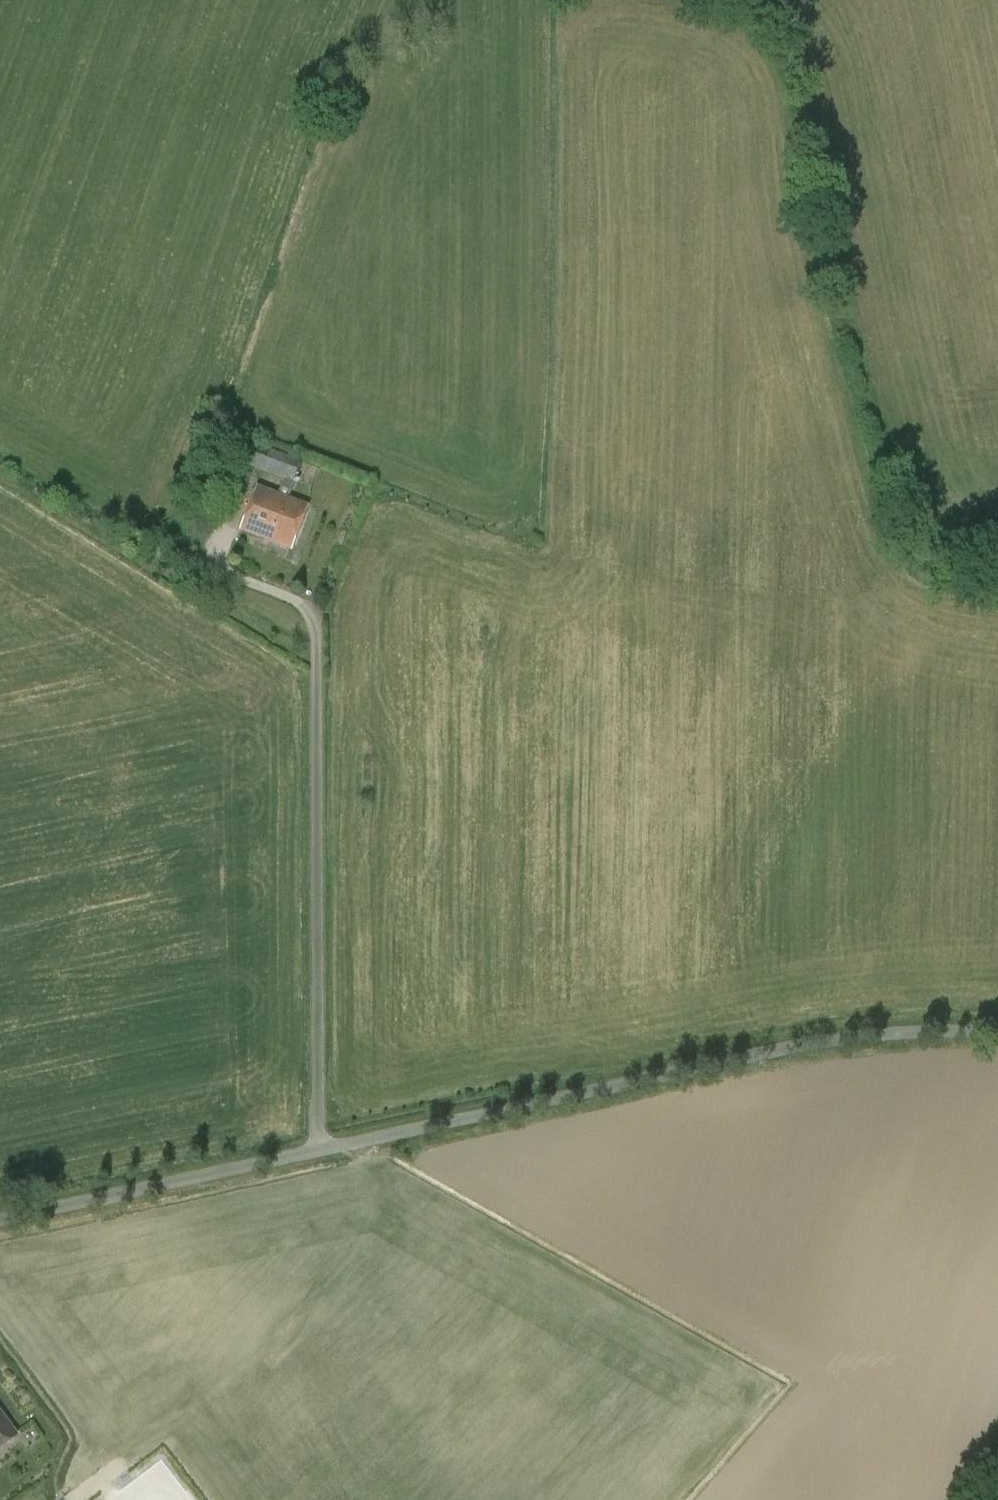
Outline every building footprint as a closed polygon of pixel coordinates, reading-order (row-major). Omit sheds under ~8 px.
[(236,461),(294,484),(302,462),(244,439),(236,461)] [(308,507),(258,487),(241,530),(291,549),(308,507)] [(18,1435),(0,1412),(0,1449),(18,1435)]
